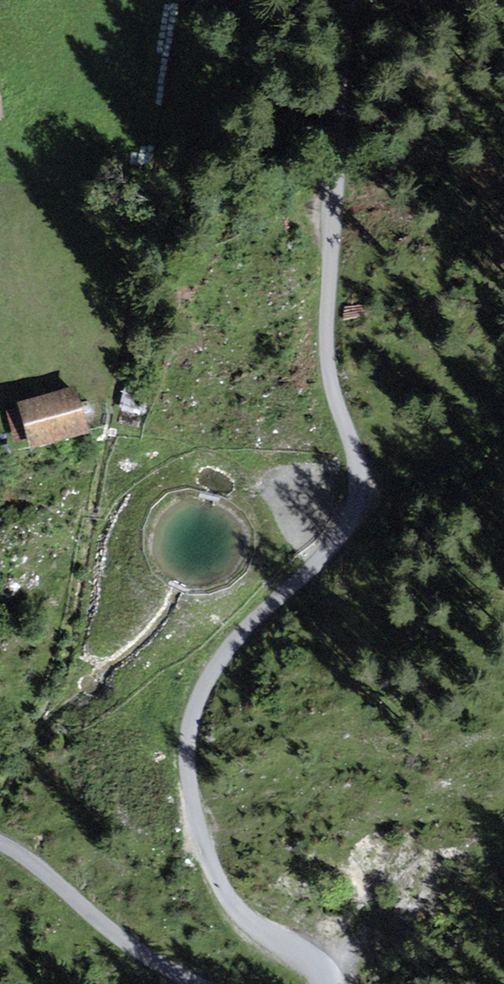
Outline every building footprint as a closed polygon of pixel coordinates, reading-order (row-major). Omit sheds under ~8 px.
[(127,382),(120,402),(143,411),(151,391),(127,382)] [(80,386),(18,401),(31,453),(93,438),(80,386)]
